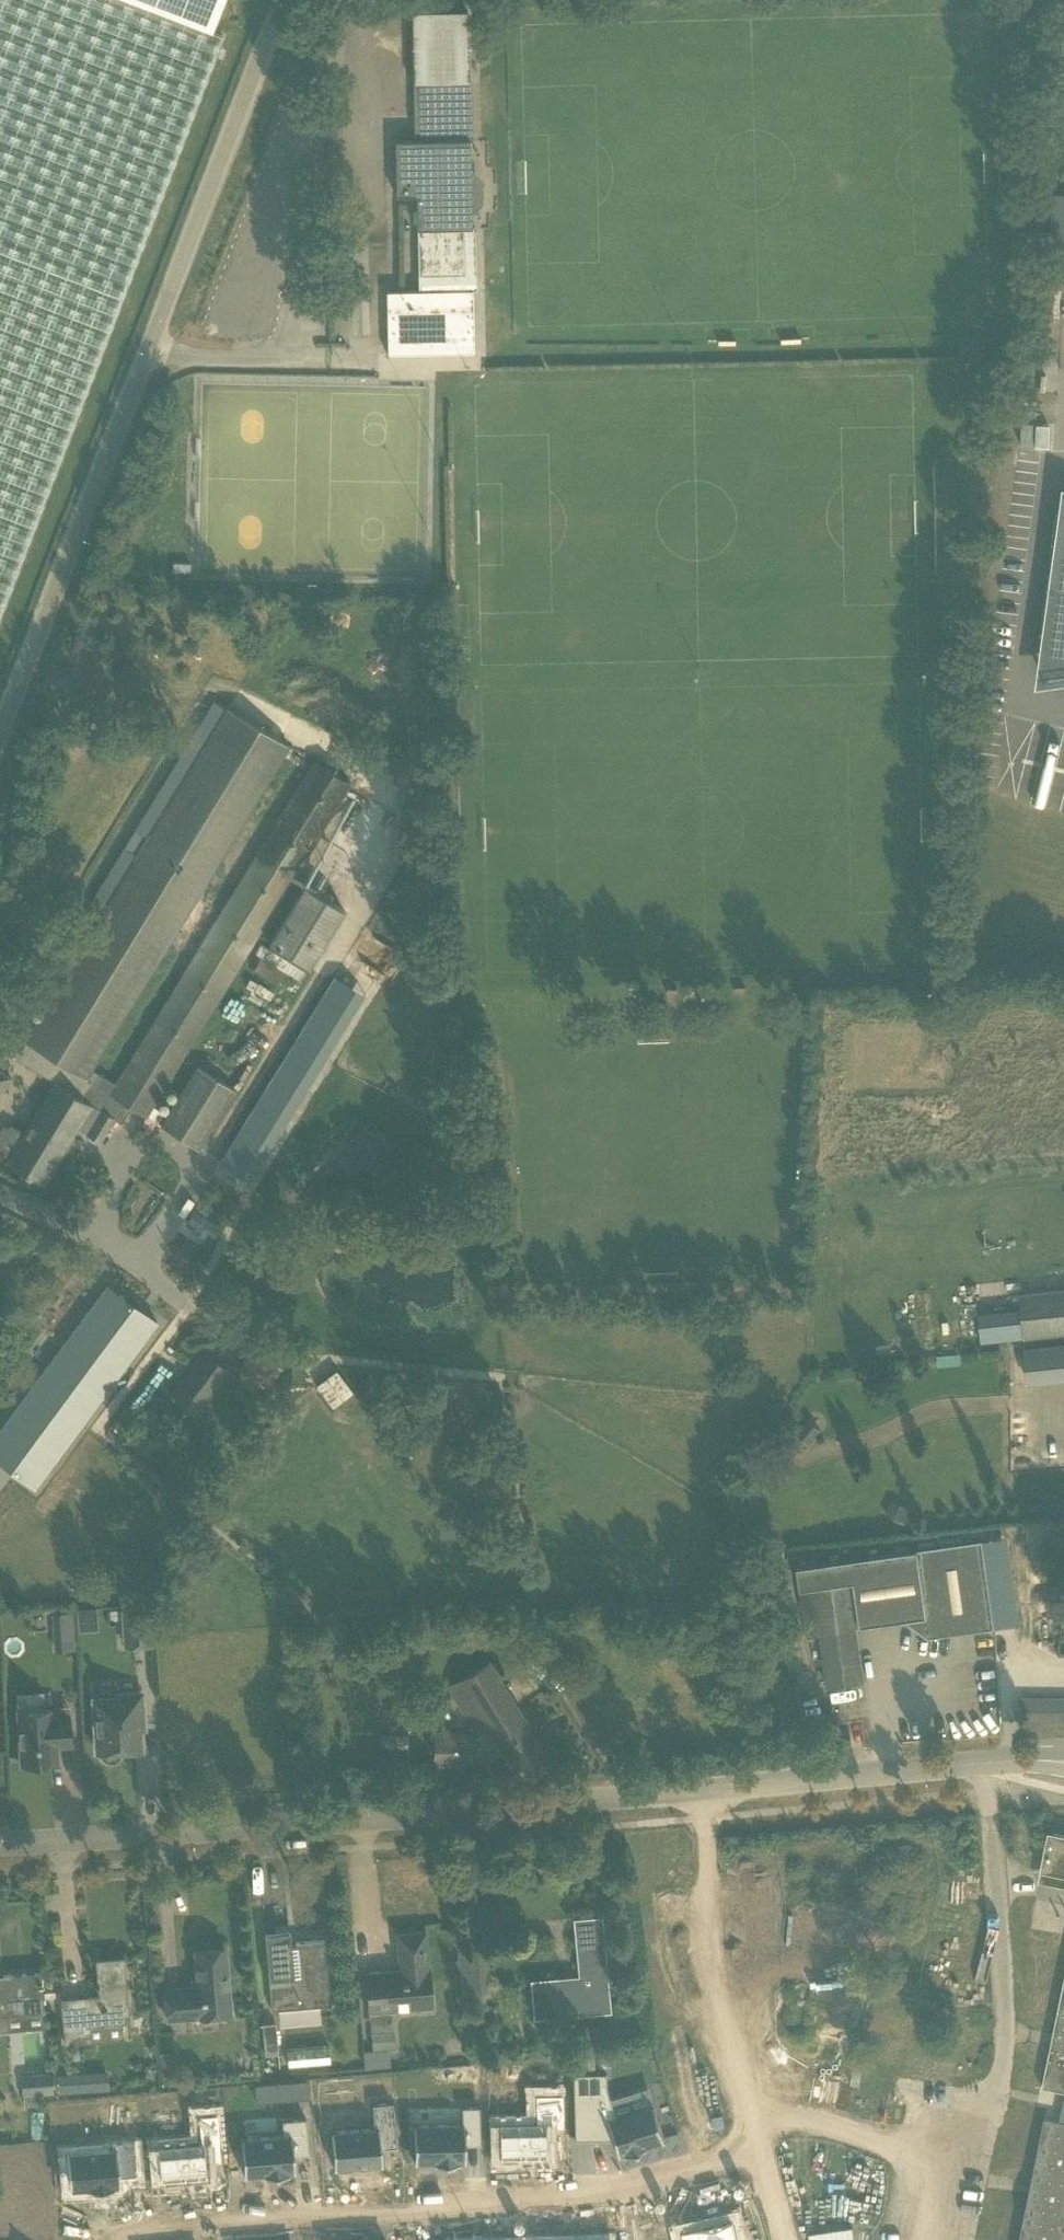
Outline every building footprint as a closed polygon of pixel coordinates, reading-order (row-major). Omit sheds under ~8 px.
[(223,35),(210,31),(131,0),(0,0),(0,615),(223,35)] [(210,31),(222,0),(131,0),(210,31)] [(468,281),(472,281),(471,208),(478,201),(478,181),(470,173),(468,83),(413,84),(414,141),(394,142),(396,196),(416,196),(418,283),(468,281)] [(1041,690),(1063,687),(1063,505),(1041,690)] [(173,572),(190,572),(190,563),(173,563),(173,572)] [(10,1124),(8,1127),(3,1125),(0,1129),(0,1159),(42,1184),(77,1127),(100,1142),(115,1117),(122,1121),(130,1108),(198,1149),(236,1090),(197,1066),(168,1115),(153,1106),(352,784),(312,760),(136,1048),(128,1059),(115,1084),(92,1070),(290,746),(227,708),(24,1040),(90,1081),(80,1098),(54,1081),(23,1132),(10,1124)] [(268,942),(308,967),(343,910),(303,885),(268,942)] [(219,1162),(252,1181),(361,992),(329,973),(219,1162)] [(0,1068),(0,1096),(12,1076),(0,1068)] [(1024,1338),(1063,1334),(1063,1288),(1019,1293),(1024,1338)] [(109,1289),(0,1432),(0,1462),(32,1486),(156,1324),(109,1289)] [(1063,1378),(1063,1345),(1016,1350),(1020,1383),(1063,1378)] [(195,1415),(215,1388),(228,1371),(203,1352),(170,1396),(195,1415)] [(937,1366),(961,1365),(960,1353),(936,1354),(937,1366)] [(260,1386),(267,1362),(244,1355),(236,1379),(260,1386)] [(336,1370),(315,1386),(333,1408),(353,1392),(336,1370)] [(164,1396),(152,1393),(147,1410),(159,1414),(164,1396)] [(807,1419),(795,1433),(810,1445),(821,1431),(807,1419)] [(908,1509),(891,1500),(884,1514),(901,1522),(908,1509)] [(982,1539),(992,1611),(1018,1607),(1008,1537),(1009,1537),(1008,1534),(1005,1535),(984,1538),(982,1538),(982,1539)] [(822,1633),(829,1687),(864,1682),(861,1660),(857,1625),(907,1619),(928,1636),(995,1626),(992,1611),(982,1539),(918,1548),(799,1565),(808,1635),(822,1633)] [(1063,1607),(1063,1606),(1063,1588),(1055,1602),(1063,1607)] [(153,1645),(151,1608),(120,1610),(123,1647),(153,1645)] [(53,1632),(75,1631),(74,1612),(52,1613),(53,1632)] [(433,1765),(466,1767),(477,1767),(477,1758),(490,1759),(501,1752),(519,1781),(551,1762),(489,1661),(447,1686),(476,1734),(434,1733),(433,1765)] [(116,1699),(94,1699),(94,1720),(94,1718),(97,1750),(99,1755),(101,1759),(103,1761),(115,1761),(118,1758),(123,1750),(136,1751),(134,1724),(142,1723),(141,1692),(115,1693),(116,1699)] [(1020,1697),(1020,1721),(1063,1722),(1063,1698),(1020,1697)] [(43,1762),(50,1762),(49,1746),(70,1745),(69,1715),(55,1716),(54,1709),(18,1711),(21,1763),(27,1763),(28,1767),(43,1766),(43,1762)] [(1049,1832),(1041,1869),(1063,1874),(1063,1835),(1049,1832)] [(610,2012),(602,1916),(573,1918),(578,1976),(530,1980),(534,2018),(610,2012)] [(325,1940),(296,1942),(291,1943),(290,1931),(265,1933),(272,2009),(331,2004),(325,1940)] [(370,2013),(391,2011),(432,2008),(425,1931),(397,1934),(400,1970),(367,1973),(370,2013)] [(457,1950),(458,1955),(459,1979),(461,1998),(491,1995),(486,1947),(457,1950)] [(199,1987),(186,1988),(166,1990),(168,2021),(189,2019),(189,2017),(230,2013),(224,1949),(196,1951),(199,1987)] [(129,2022),(124,1957),(95,1960),(98,1996),(60,1999),(64,2043),(90,2041),(124,2038),(123,2022),(129,2022)] [(41,1972),(3,1975),(4,1979),(0,1979),(0,2031),(8,2030),(8,2022),(7,2015),(44,2012),(41,1972)] [(1054,2035),(1060,2036),(1058,2048),(1051,2047),(1043,2086),(1063,2091),(1063,1984),(1054,2035)] [(276,2023),(262,2025),(265,2055),(280,2054),(276,2023)] [(371,2031),(372,2051),(389,2050),(392,2050),(391,2029),(371,2031)] [(390,2066),(389,2050),(372,2051),(364,2052),(365,2068),(365,2070),(390,2068),(390,2066)] [(482,2066),(437,2068),(438,2087),(483,2085),(482,2066)] [(107,2070),(57,2073),(59,2093),(109,2090),(107,2070)] [(51,2073),(30,2074),(32,2095),(53,2094),(51,2073)] [(307,2080),(255,2084),(256,2102),(308,2097),(307,2080)] [(610,2103),(589,2103),(589,2130),(616,2130),(621,2147),(627,2145),(627,2147),(651,2141),(650,2138),(670,2132),(660,2097),(612,2110),(610,2103)] [(574,2130),(573,2103),(556,2104),(556,2110),(509,2111),(510,2148),(515,2148),(515,2152),(527,2151),(527,2147),(558,2147),(558,2130),(574,2130)] [(491,2131),(491,2105),(473,2105),(473,2112),(424,2112),(425,2149),(445,2149),(445,2151),(470,2151),(470,2148),(475,2148),(475,2132),(491,2131)] [(1061,2121),(1045,2118),(1020,2239),(1063,2239),(1063,2105),(1061,2121)] [(406,2133),(404,2106),(386,2108),(386,2114),(340,2118),(342,2154),(347,2154),(347,2157),(360,2156),(360,2153),(391,2151),(390,2134),(406,2133)] [(317,2139),(315,2113),(298,2114),(298,2120),(249,2124),(251,2161),(272,2159),(272,2162),(297,2160),(296,2158),(302,2157),(301,2140),(317,2139)] [(229,2145),(226,2119),(209,2120),(210,2127),(163,2130),(166,2167),(170,2166),(171,2170),(183,2169),(183,2166),(214,2163),(213,2147),(229,2145)] [(140,2152),(138,2125),(121,2126),(121,2133),(72,2136),(75,2173),(95,2172),(95,2175),(120,2173),(120,2170),(125,2170),(124,2153),(140,2152)] [(748,2211),(693,2223),(697,2239),(755,2239),(748,2211)]
